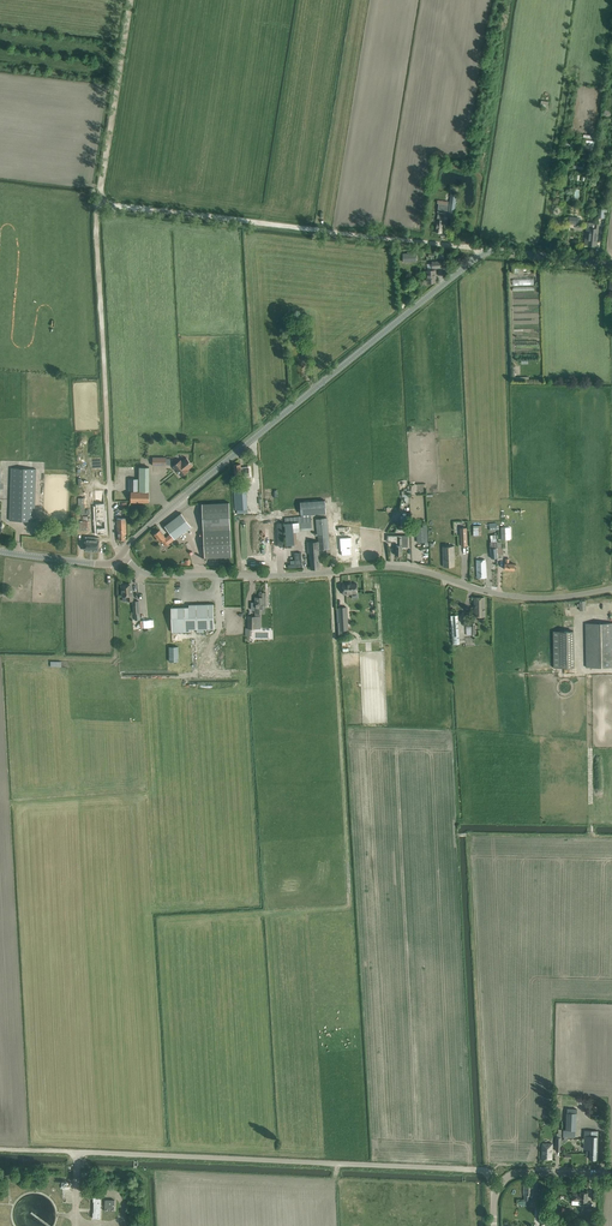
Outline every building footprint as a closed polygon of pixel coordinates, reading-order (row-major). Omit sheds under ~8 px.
[(588,139),(586,148),(595,149),(596,140),(588,139)] [(457,194),(452,193),(448,218),(454,218),(457,194)] [(438,200),(437,203),(439,203),(438,209),(448,210),(449,204),(448,204),(449,201),(447,201),(440,200),(438,200)] [(599,208),(598,218),(604,218),(604,216),(605,216),(605,213),(604,213),(604,212),(607,212),(607,209),(605,208),(605,209),(599,208)] [(438,212),(438,216),(437,226),(436,232),(442,233),(443,227),(444,216),(444,213),(438,212)] [(586,235),(585,244),(588,244),(588,245),(595,246),(596,240),(597,241),(598,235),(598,228),(599,224),(595,223),(587,223),(586,227),(586,229),(586,235)] [(441,268),(441,262),(432,262),(432,263),(427,264),(428,270),(427,270),(428,283),(436,282),(435,268),(441,268)] [(11,384),(22,384),(22,376),(11,376),(11,384)] [(153,457),(153,466),(166,466),(166,458),(153,457)] [(182,462),(181,460),(173,466),(182,476),(189,470),(188,469),(193,465),(187,458),(182,462)] [(131,496),(131,502),(149,502),(149,497),(149,467),(140,467),(140,487),(139,487),(139,492),(131,492),(131,496)] [(12,468),(10,515),(10,521),(34,521),(36,469),(12,468)] [(138,479),(129,479),(129,491),(138,491),(138,479)] [(246,491),(234,492),(236,510),(248,509),(246,491)] [(326,513),(326,500),(301,502),(302,514),(326,513)] [(205,557),(233,557),(233,502),(205,503),(205,557)] [(96,534),(105,534),(105,505),(96,505),(96,534)] [(181,513),(165,526),(175,539),(191,526),(181,513)] [(311,516),(285,518),(285,523),(286,533),(296,532),(300,531),(300,530),(312,529),(311,516)] [(401,525),(399,525),(399,530),(411,530),(411,516),(401,516),(401,525)] [(126,533),(126,518),(117,518),(118,533),(119,533),(119,540),(125,540),(125,533),(126,533)] [(328,518),(315,518),(316,535),(318,535),(318,541),(319,549),(330,549),(328,518)] [(89,520),(79,521),(80,530),(89,529),(89,520)] [(497,523),(489,523),(490,531),(498,530),(497,523)] [(175,539),(165,526),(171,534),(166,538),(160,530),(154,534),(160,542),(162,541),(166,546),(170,543),(169,543),(175,539)] [(482,526),(473,526),(474,535),(482,535),(482,526)] [(427,527),(416,527),(417,542),(428,542),(427,527)] [(505,527),(501,527),(502,540),(506,540),(506,539),(510,539),(510,527),(505,528),(505,527)] [(388,535),(387,542),(396,542),(395,555),(402,555),(402,547),(408,547),(408,535),(388,535)] [(99,537),(86,536),(85,551),(91,551),(91,550),(98,551),(99,537)] [(371,539),(339,540),(340,559),(371,557),(371,539)] [(309,554),(311,569),(320,568),(319,549),(318,541),(307,542),(308,554),(309,554)] [(491,559),(498,558),(503,558),(502,547),(501,541),(490,542),(491,559)] [(443,546),(443,561),(444,567),(455,566),(454,560),(454,546),(443,546)] [(289,567),(303,567),(303,552),(296,553),(296,560),(291,560),(291,564),(289,564),(289,567)] [(506,563),(505,563),(505,569),(515,570),(515,564),(509,563),(509,559),(506,558),(506,563)] [(485,559),(476,560),(477,578),(478,578),(487,577),(486,570),(485,559)] [(349,583),(343,583),(343,594),(346,594),(352,594),(352,593),(357,592),(357,584),(349,584),(349,583)] [(134,600),(132,588),(130,589),(130,585),(122,586),(122,596),(127,596),(128,601),(134,600)] [(248,628),(245,628),(245,636),(250,636),(250,629),(261,629),(261,616),(260,616),(260,612),(265,612),(265,606),(266,606),(266,592),(259,592),(259,597),(255,597),(255,603),(252,603),(252,610),(255,610),(255,612),(255,616),(248,616),(248,628)] [(475,598),(475,604),(475,616),(485,616),(484,603),(484,597),(475,598)] [(184,607),(171,608),(172,632),(190,631),(190,629),(214,628),(214,604),(189,605),(189,607),(184,607)] [(340,623),(338,623),(339,634),(345,634),(345,630),(347,630),(346,623),(347,623),(347,607),(339,608),(340,623)] [(450,615),(452,644),(460,644),(457,615),(450,615)] [(464,624),(465,626),(467,626),(467,630),(464,630),(464,635),(471,635),(474,636),(475,624),(472,623),(464,624)] [(586,630),(586,667),(611,667),(611,623),(586,624),(586,630)] [(574,631),(553,631),(554,667),(574,667),(574,631)] [(180,661),(180,646),(170,646),(170,661),(180,661)] [(563,1129),(563,1136),(570,1137),(570,1139),(575,1139),(575,1130),(576,1130),(577,1102),(567,1102),(566,1129),(563,1129)] [(584,1130),(584,1143),(584,1149),(589,1149),(589,1150),(588,1150),(587,1151),(587,1155),(588,1156),(589,1156),(589,1158),(597,1159),(597,1153),(598,1131),(584,1130)] [(542,1143),(542,1152),(542,1158),(552,1158),(552,1143),(542,1143)] [(524,1200),(525,1200),(525,1205),(529,1205),(530,1200),(530,1195),(533,1195),(534,1182),(524,1182),(524,1195),(525,1195),(524,1200)] [(572,1194),(572,1200),(572,1204),(587,1205),(588,1192),(581,1192),(580,1194),(572,1194)] [(105,1207),(105,1211),(114,1211),(114,1207),(115,1200),(105,1200),(105,1207)] [(585,1225),(593,1225),(594,1210),(586,1209),(585,1225)]
